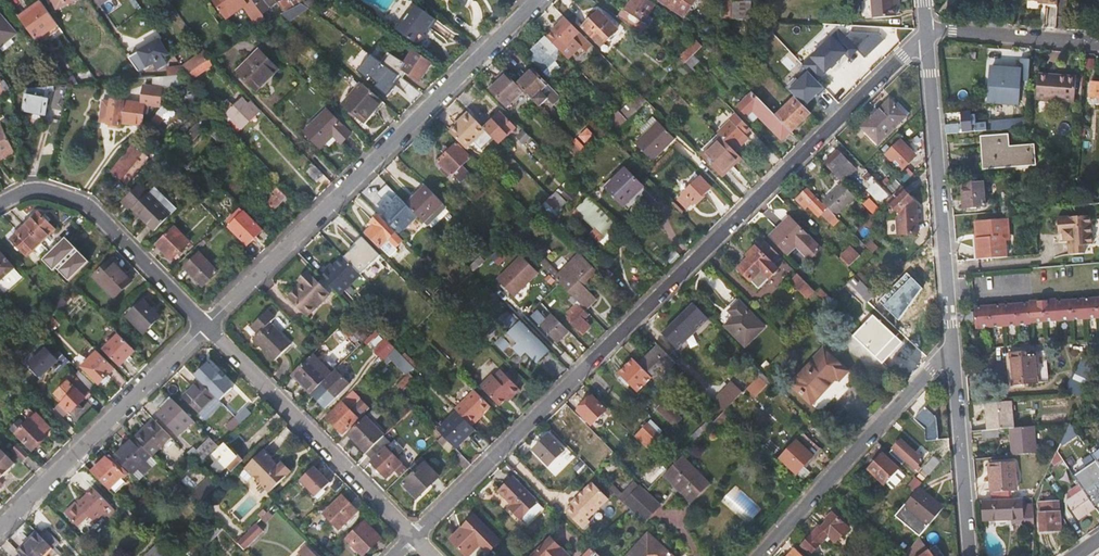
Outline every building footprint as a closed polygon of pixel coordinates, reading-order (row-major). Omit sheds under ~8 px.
[(57,9),(76,1),(75,0),(54,0),(57,9)] [(227,17),(245,5),(254,18),(261,13),(259,11),(252,0),(215,0),(227,17)] [(259,11),(274,1),(284,12),(293,7),(287,0),(252,0),(259,11)] [(617,17),(644,35),(655,20),(649,17),(657,6),(648,0),(633,0),(627,10),(624,8),(617,17)] [(659,1),(686,19),(699,0),(660,0),(659,1)] [(747,1),(742,1),(741,20),(751,20),(752,0),(747,1)] [(875,18),(898,16),(897,5),(896,0),(873,0),(875,18)] [(41,1),(19,17),(35,40),(58,24),(41,1)] [(741,20),(742,1),(734,2),(732,2),(731,20),(733,19),(741,20)] [(427,37),(424,35),(422,33),(426,27),(429,29),(435,20),(414,4),(408,12),(410,14),(405,20),(402,19),(394,29),(418,48),(427,37)] [(297,7),(287,10),(291,18),(300,15),(297,7)] [(1,47),(4,50),(13,42),(10,39),(17,33),(0,13),(0,48),(1,47)] [(616,31),(598,13),(584,27),(602,45),(616,31)] [(583,35),(577,41),(573,37),(579,31),(565,17),(547,37),(562,52),(568,58),(581,46),(587,39),(583,35)] [(654,31),(649,38),(661,46),(666,39),(654,31)] [(810,51),(803,58),(808,63),(804,66),(818,81),(846,53),(851,57),(858,49),(839,31),(815,56),(810,51)] [(537,55),(531,60),(543,72),(549,67),(542,61),(549,54),(554,59),(562,52),(547,37),(546,36),(533,50),(537,55)] [(587,39),(581,46),(585,50),(592,44),(587,39)] [(168,53),(159,40),(139,53),(148,67),(154,63),(158,69),(166,63),(162,58),(168,53)] [(697,40),(688,49),(695,55),(704,47),(697,40)] [(391,54),(377,44),(369,54),(378,60),(382,63),(388,55),(389,56),(391,54)] [(801,56),(803,58),(810,51),(808,49),(801,56)] [(358,68),(371,57),(365,50),(352,61),(358,68)] [(689,50),(680,59),(687,63),(694,56),(689,50)] [(256,89),(278,67),(262,51),(240,72),(256,89)] [(420,80),(431,63),(413,51),(402,68),(420,80)] [(388,55),(382,63),(392,70),(393,71),(398,63),(389,56),(388,55)] [(700,62),(694,56),(687,63),(693,69),(700,62)] [(192,79),(215,63),(210,58),(189,72),(188,74),(192,79)] [(673,66),(678,72),(678,71),(686,64),(687,63),(680,59),(673,66)] [(390,73),(392,70),(382,63),(378,60),(370,70),(374,73),(371,78),(376,81),(374,85),(393,100),(405,83),(390,73)] [(1020,79),(1029,80),(1030,60),(1022,60),(1020,79)] [(692,69),(686,64),(678,71),(684,77),(692,69)] [(169,75),(187,74),(182,67),(168,68),(169,75)] [(280,69),(278,67),(256,89),(258,91),(280,69)] [(142,77),(136,68),(125,69),(125,79),(142,77)] [(533,70),(517,84),(522,89),(533,100),(540,107),(547,100),(549,102),(553,102),(557,98),(557,95),(547,85),(548,85),(533,70)] [(111,99),(111,101),(109,122),(109,124),(122,126),(123,122),(142,124),(143,113),(148,114),(149,106),(161,107),(188,74),(187,74),(169,75),(154,77),(153,85),(144,84),(142,103),(111,99)] [(506,106),(522,89),(517,84),(514,81),(513,82),(506,74),(490,90),(506,106)] [(13,92),(0,75),(0,97),(13,92)] [(314,75),(309,81),(315,87),(320,81),(314,75)] [(1076,76),(1059,75),(1059,78),(1038,77),(1037,96),(1062,98),(1062,101),(1075,102),(1076,76)] [(368,109),(378,97),(360,81),(342,102),(362,120),(370,111),(368,109)] [(1092,82),(1091,96),(1098,96),(1097,104),(1098,104),(1098,83),(1092,82)] [(55,99),(65,101),(68,85),(67,85),(50,86),(50,90),(56,90),(55,99)] [(1019,87),(989,85),(988,99),(1018,101),(1019,87)] [(36,88),(29,89),(24,109),(45,113),(49,97),(34,94),(36,88)] [(641,93),(631,103),(639,111),(648,101),(641,93)] [(784,141),(793,132),(777,116),(755,93),(740,108),(749,118),(755,112),(784,141)] [(240,131),(261,110),(246,95),(234,107),(229,101),(223,107),(227,111),(224,115),(240,131)] [(793,132),(812,112),(797,97),(777,116),(793,132)] [(103,100),(100,121),(109,122),(111,101),(103,100)] [(905,116),(889,100),(861,127),(878,144),(905,116)] [(631,103),(621,112),(629,120),(639,111),(631,103)] [(609,116),(621,128),(629,120),(621,112),(617,108),(609,116)] [(164,111),(160,109),(147,126),(151,129),(160,118),(159,117),(164,111)] [(351,134),(327,110),(305,132),(321,148),(334,136),(341,144),(351,134)] [(971,125),(972,131),(987,130),(987,123),(977,124),(976,115),(970,115),(970,111),(963,112),(964,126),(971,125)] [(473,120),(468,114),(454,128),(465,139),(477,128),(471,122),(473,120)] [(746,135),(752,129),(737,114),(731,119),(732,121),(719,134),(722,138),(734,150),(747,137),(746,135)] [(496,123),(492,119),(484,127),(499,143),(515,127),(504,116),(496,123)] [(202,118),(187,133),(194,139),(209,124),(202,118)] [(674,139),(659,123),(655,119),(641,132),(646,136),(636,145),(652,161),(674,139)] [(999,122),(1000,129),(1025,127),(1026,120),(999,122)] [(959,123),(945,124),(946,134),(959,133),(959,123)] [(0,126),(0,159),(14,152),(1,125),(0,126)] [(522,143),(530,136),(524,130),(517,137),(522,143)] [(595,136),(588,130),(580,138),(586,144),(595,136)] [(719,134),(699,153),(702,156),(722,138),(719,134)] [(985,168),(1007,166),(1006,162),(1029,160),(1029,163),(1037,163),(1035,145),(1011,148),(1009,135),(987,138),(988,160),(984,161),(985,168)] [(743,159),(734,150),(722,138),(702,156),(723,177),(743,159)] [(914,153),(901,140),(889,152),(902,165),(914,153)] [(471,158),(457,143),(437,161),(443,167),(440,170),(448,178),(451,175),(452,177),(454,175),(461,183),(470,174),(463,166),(471,158)] [(132,144),(111,169),(128,183),(148,157),(132,144)] [(590,158),(576,145),(571,149),(578,156),(576,158),(583,166),(590,158)] [(839,150),(835,154),(826,163),(843,181),(857,168),(839,150)] [(823,160),(826,163),(835,154),(832,151),(823,160)] [(314,180),(323,173),(313,163),(305,171),(314,180)] [(644,187),(627,169),(607,188),(625,206),(644,187)] [(871,173),(866,178),(874,186),(870,191),(883,204),(893,195),(888,190),(871,173)] [(700,177),(683,194),(693,204),(702,195),(704,196),(712,188),(700,177)] [(291,191),(279,178),(270,186),(272,189),(264,197),(274,208),(291,191)] [(898,179),(888,190),(893,195),(904,185),(898,179)] [(569,184),(567,181),(557,191),(560,194),(569,184)] [(983,182),(961,184),(963,208),(985,206),(983,182)] [(138,183),(121,201),(131,210),(133,208),(155,230),(176,209),(155,188),(148,194),(138,183)] [(416,196),(407,205),(418,216),(425,223),(444,204),(424,183),(414,193),(416,196)] [(380,204),(389,214),(404,230),(418,216),(407,205),(387,184),(377,194),(384,201),(380,204)] [(838,216),(857,197),(844,184),(828,199),(821,192),(817,196),(824,203),(838,216)] [(833,223),(839,218),(838,216),(824,203),(823,203),(808,188),(803,194),(808,199),(803,204),(807,208),(810,205),(812,203),(819,211),(822,214),(823,213),(833,223)] [(916,202),(902,188),(889,201),(902,215),(903,218),(898,219),(901,236),(920,233),(918,221),(911,219),(917,211),(916,207),(913,204),(916,202)] [(566,200),(560,194),(557,191),(551,196),(540,207),(553,221),(560,214),(559,213),(564,209),(560,205),(566,200)] [(688,208),(693,204),(683,194),(679,198),(688,208)] [(611,232),(618,225),(590,197),(574,212),(582,220),(586,215),(598,227),(596,229),(595,228),(591,232),(601,242),(608,235),(609,236),(611,234),(611,232)] [(870,199),(864,205),(873,214),(879,208),(870,199)] [(866,209),(859,201),(854,206),(862,214),(866,209)] [(817,212),(819,211),(812,203),(810,205),(817,212)] [(247,245),(264,229),(245,210),(244,211),(241,208),(228,220),(232,223),(229,226),(247,245)] [(1091,239),(1088,210),(1056,213),(1057,228),(1062,228),(1066,228),(1067,236),(1068,250),(1083,249),(1083,240),(1091,239)] [(38,212),(24,225),(41,243),(56,229),(38,212)] [(383,220),(399,235),(404,230),(389,214),(383,220)] [(383,220),(379,215),(367,226),(370,229),(367,232),(382,247),(383,247),(393,257),(400,250),(398,248),(405,241),(402,238),(399,235),(383,220)] [(789,254),(797,246),(800,243),(805,248),(802,251),(811,259),(822,249),(791,217),(771,236),(789,254)] [(978,260),(1007,257),(1005,240),(1005,236),(1009,236),(1008,219),(979,221),(981,239),(977,239),(978,249),(977,249),(978,260)] [(41,243),(24,225),(11,237),(28,255),(41,243)] [(190,241),(175,226),(156,244),(171,259),(190,241)] [(866,237),(858,229),(854,233),(862,241),(866,237)] [(81,245),(84,243),(77,236),(61,251),(72,261),(68,265),(74,272),(91,255),(81,245)] [(344,257),(361,274),(381,254),(363,236),(355,243),(356,245),(344,257)] [(871,243),(866,237),(862,241),(867,247),(871,243)] [(206,242),(204,239),(198,245),(200,248),(206,242)] [(772,261),(780,253),(766,240),(739,267),(759,288),(779,268),(772,261)] [(94,253),(84,243),(81,245),(91,255),(94,253)] [(797,246),(802,251),(805,248),(800,243),(797,246)] [(860,255),(851,245),(842,254),(851,264),(860,255)] [(0,280),(14,268),(0,252),(0,280)] [(185,267),(203,287),(219,271),(201,252),(185,267)] [(551,264),(546,268),(560,283),(573,296),(586,309),(597,299),(584,285),(598,271),(581,253),(560,273),(551,264)] [(497,260),(491,255),(474,272),(479,277),(497,260)] [(340,295),(361,274),(344,257),(343,256),(333,266),(329,270),(327,268),(325,266),(318,273),(340,295)] [(539,273),(522,256),(509,269),(524,285),(526,286),(539,273)] [(92,276),(114,298),(132,281),(110,259),(92,276)] [(546,259),(541,264),(546,268),(551,264),(546,259)] [(509,269),(508,268),(497,279),(514,296),(524,285),(509,269)] [(289,296),(306,315),(329,293),(309,273),(300,281),(302,284),(289,296)] [(809,297),(816,290),(799,273),(792,280),(809,297)] [(907,274),(879,301),(899,320),(923,288),(907,274)] [(869,289),(856,276),(849,283),(861,296),(869,289)] [(416,297),(420,294),(412,286),(409,290),(416,297)] [(974,305),(976,326),(1029,322),(1029,323),(1058,321),(1058,319),(1098,316),(1098,295),(1056,299),(1056,297),(1027,299),(1027,301),(974,305)] [(585,319),(591,313),(586,309),(573,296),(570,298),(576,305),(568,313),(572,317),(570,319),(584,333),(591,326),(585,319)] [(127,317),(143,333),(160,316),(143,300),(127,317)] [(767,328),(741,301),(730,311),(736,318),(728,326),(747,347),(767,328)] [(709,319),(694,304),(662,334),(678,350),(709,319)] [(569,329),(552,312),(547,318),(538,309),(531,316),(544,329),(541,331),(545,335),(548,333),(557,341),(569,329)] [(253,338),(275,360),(291,343),(269,322),(274,317),(267,310),(251,325),(258,333),(253,338)] [(403,317),(398,312),(390,320),(395,325),(403,317)] [(971,312),(961,313),(962,319),(962,323),(973,323),(972,317),(971,312)] [(539,338),(514,313),(501,325),(507,331),(495,342),(510,357),(516,351),(521,356),(526,351),(534,359),(541,353),(533,345),(539,338)] [(902,342),(874,316),(854,337),(883,363),(902,342)] [(45,324),(50,330),(58,323),(52,317),(45,324)] [(418,329),(423,333),(433,323),(429,319),(418,329)] [(350,335),(347,338),(356,348),(370,334),(366,331),(364,333),(358,327),(356,329),(351,323),(344,329),(350,335)] [(368,341),(385,358),(389,355),(395,348),(378,331),(368,341)] [(119,366),(135,350),(118,333),(103,349),(119,366)] [(546,346),(539,338),(533,345),(541,353),(547,347),(546,346)] [(660,345),(640,364),(653,377),(656,380),(676,361),(660,345)] [(841,378),(850,368),(825,345),(791,381),(813,402),(838,375),(841,378)] [(46,348),(29,365),(40,377),(58,360),(46,348)] [(323,352),(318,348),(293,372),(307,387),(305,389),(310,393),(328,375),(314,361),(323,352)] [(389,355),(408,374),(414,367),(395,348),(389,355)] [(98,383),(115,368),(98,351),(83,366),(98,383)] [(1045,351),(1010,354),(1012,385),(1047,382),(1045,351)] [(1092,377),(1097,367),(1098,362),(1098,361),(1091,357),(1084,373),(1092,377)] [(638,391),(653,377),(640,364),(635,358),(620,373),(638,391)] [(212,359),(195,376),(199,381),(211,392),(216,386),(214,384),(220,378),(222,380),(226,375),(217,366),(218,365),(212,359)] [(423,381),(425,379),(414,367),(408,374),(395,387),(407,398),(411,394),(417,400),(429,387),(423,381)] [(511,368),(505,373),(516,385),(522,379),(511,368)] [(314,391),(328,405),(351,382),(337,369),(314,391)] [(492,374),(480,386),(500,405),(506,399),(511,394),(513,396),(521,389),(516,385),(505,373),(501,369),(494,376),(492,374)] [(78,403),(94,387),(79,371),(73,376),(70,373),(60,382),(63,386),(55,393),(57,396),(55,398),(61,404),(56,408),(63,414),(68,409),(75,416),(83,408),(78,403)] [(753,393),(768,378),(762,372),(747,388),(752,392),(753,393)] [(211,392),(199,381),(184,397),(199,413),(215,397),(211,392)] [(748,396),(752,392),(747,388),(743,392),(748,396)] [(474,389),(454,409),(457,411),(472,426),(480,418),(479,416),(483,412),(490,405),(474,389)] [(725,392),(715,402),(724,412),(734,401),(725,392)] [(349,394),(327,416),(343,433),(359,417),(349,408),(356,401),(349,394)] [(591,425),(608,409),(594,394),(577,411),(591,425)] [(178,434),(193,420),(169,396),(159,405),(162,408),(157,414),(178,434)] [(683,410),(669,397),(657,410),(670,423),(683,410)] [(986,403),(988,430),(999,429),(1011,428),(1013,428),(1011,401),(986,403)] [(239,409),(233,415),(236,418),(241,423),(256,408),(251,403),(241,412),(239,409)] [(935,418),(924,408),(914,419),(925,429),(927,442),(938,441),(935,418)] [(11,429),(32,450),(47,435),(45,432),(50,427),(37,413),(35,415),(30,410),(11,429)] [(440,421),(434,426),(443,435),(447,439),(456,448),(475,429),(472,426),(457,411),(444,424),(440,421)] [(347,434),(367,453),(384,435),(385,434),(366,415),(347,434)] [(227,426),(233,431),(241,423),(236,418),(227,426)] [(139,432),(133,438),(135,440),(151,457),(171,438),(155,420),(141,434),(139,432)] [(651,420),(635,436),(649,450),(655,443),(653,441),(662,431),(651,420)] [(1011,428),(1014,456),(1037,453),(1035,426),(1013,428),(1011,428)] [(1000,438),(999,429),(988,430),(984,430),(984,439),(1000,438)] [(804,432),(780,458),(796,474),(797,474),(803,478),(808,473),(802,468),(821,448),(804,432)] [(548,434),(533,449),(549,465),(564,450),(548,434)] [(384,435),(367,453),(373,459),(371,462),(384,475),(393,467),(395,469),(402,462),(396,457),(403,450),(393,440),(390,442),(384,435)] [(442,444),(447,439),(443,435),(438,440),(442,444)] [(192,447),(186,453),(198,465),(209,454),(214,449),(217,446),(210,438),(196,451),(192,447)] [(119,451),(113,456),(132,476),(151,457),(135,440),(121,453),(119,451)] [(920,467),(917,465),(922,459),(901,440),(893,449),(917,470),(920,467)] [(17,443),(13,448),(17,453),(21,456),(24,460),(29,455),(17,443)] [(217,453),(217,454),(220,457),(212,464),(219,471),(226,465),(231,472),(244,459),(239,453),(237,456),(229,448),(226,445),(217,453)] [(231,446),(229,448),(237,456),(239,453),(231,446)] [(15,462),(11,459),(0,448),(0,477),(15,462)] [(263,449),(245,467),(253,475),(254,474),(260,481),(259,482),(269,491),(290,470),(281,461),(277,465),(270,458),(271,457),(263,449)] [(17,453),(11,459),(15,462),(21,456),(17,453)] [(897,467),(882,453),(868,469),(883,483),(884,482),(890,486),(901,474),(896,469),(897,467)] [(457,459),(466,468),(472,464),(462,454),(457,459)] [(709,483),(682,455),(668,470),(664,473),(692,501),(709,483)] [(105,456),(89,472),(107,490),(122,475),(124,477),(128,474),(110,456),(107,458),(105,456)] [(421,457),(410,467),(414,471),(403,483),(417,497),(439,475),(421,457)] [(991,464),(993,499),(1009,498),(1009,491),(1017,491),(1015,463),(991,464)] [(663,465),(643,484),(648,489),(664,473),(668,470),(663,465)] [(331,482),(314,466),(300,480),(319,498),(326,491),(324,489),(331,482)] [(190,495),(199,504),(218,485),(209,476),(190,495)] [(1081,486),(1084,491),(1091,501),(1098,495),(1098,478),(1098,479),(1096,476),(1081,486)] [(543,508),(538,503),(538,502),(514,477),(499,492),(512,505),(509,507),(520,520),(522,518),(527,524),(543,508)] [(908,486),(915,492),(919,487),(922,484),(916,478),(908,486)] [(616,479),(608,487),(613,492),(621,485),(616,479)] [(608,499),(593,482),(584,491),(585,492),(579,497),(578,496),(571,503),(572,504),(565,511),(582,529),(590,521),(587,519),(608,499)] [(1073,499),(1084,491),(1081,486),(1080,485),(1069,493),(1073,499)] [(660,505),(641,486),(623,503),(630,509),(644,522),(660,505)] [(944,508),(919,487),(915,492),(903,505),(927,527),(944,508)] [(78,503),(76,502),(65,514),(78,527),(88,516),(93,522),(103,513),(108,517),(114,510),(93,488),(80,501),(78,503)] [(1088,513),(1095,508),(1091,501),(1084,491),(1073,499),(1067,503),(1076,515),(1086,509),(1088,513)] [(341,493),(323,512),(339,529),(358,511),(341,493)] [(844,499),(856,510),(862,504),(849,493),(844,499)] [(1023,497),(1009,498),(993,499),(983,500),(984,519),(1024,516),(1025,526),(1035,525),(1034,508),(1024,508),(1023,497)] [(285,507),(279,500),(274,504),(281,511),(285,507)] [(1058,501),(1038,503),(1040,532),(1060,531),(1060,526),(1067,526),(1061,515),(1059,515),(1059,512),(1059,511),(1058,501)] [(54,518),(57,515),(46,504),(42,507),(54,518)] [(256,513),(261,518),(265,514),(266,513),(262,508),(256,513)] [(290,508),(284,514),(289,520),(295,514),(290,508)] [(832,512),(801,545),(811,554),(828,536),(835,542),(849,528),(832,512)] [(450,539),(467,555),(469,555),(479,546),(487,554),(500,541),(474,515),(450,539)] [(364,520),(345,538),(363,555),(381,538),(364,520)] [(202,546),(221,528),(217,523),(197,542),(202,546)] [(263,531),(255,523),(236,542),(243,550),(263,531)] [(43,527),(36,533),(39,536),(45,529),(43,527)] [(45,529),(39,536),(51,548),(57,542),(45,529)] [(34,531),(15,550),(17,552),(36,533),(34,531)] [(17,552),(21,555),(42,555),(52,555),(55,552),(51,548),(39,536),(36,533),(17,552)] [(628,555),(673,555),(648,534),(628,555)] [(905,552),(908,555),(934,555),(931,552),(920,536),(905,552)] [(531,555),(569,555),(550,537),(531,555)] [(203,548),(202,546),(197,542),(184,555),(195,555),(203,548)] [(144,555),(166,555),(156,545),(144,555)] [(304,545),(297,552),(299,555),(298,555),(315,555),(304,545)] [(592,547),(583,555),(601,555),(592,547)]
